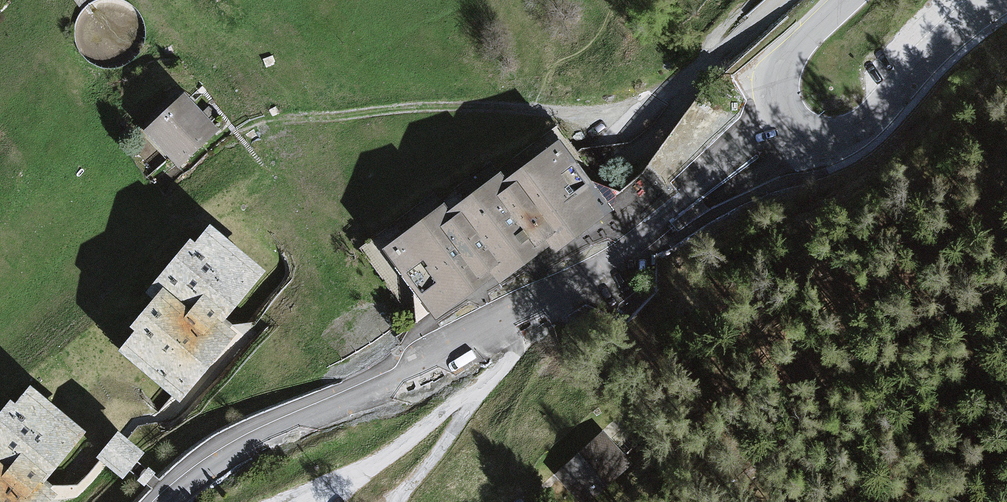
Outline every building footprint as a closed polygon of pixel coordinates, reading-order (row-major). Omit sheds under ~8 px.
[(224,138),(189,102),(147,141),(182,177),(224,138)] [(557,140),(382,250),(429,325),(605,215),(557,140)] [(168,309),(125,361),(171,399),(185,411),(240,346),(235,342),(280,289),(217,236),(161,303),(168,309)] [(0,430),(0,501),(44,501),(46,499),(89,439),(26,394),(0,430)] [(116,436),(96,460),(104,467),(122,482),(130,472),(142,458),(127,445),(116,436)] [(606,437),(559,480),(579,501),(597,501),(634,468),(606,437)]
